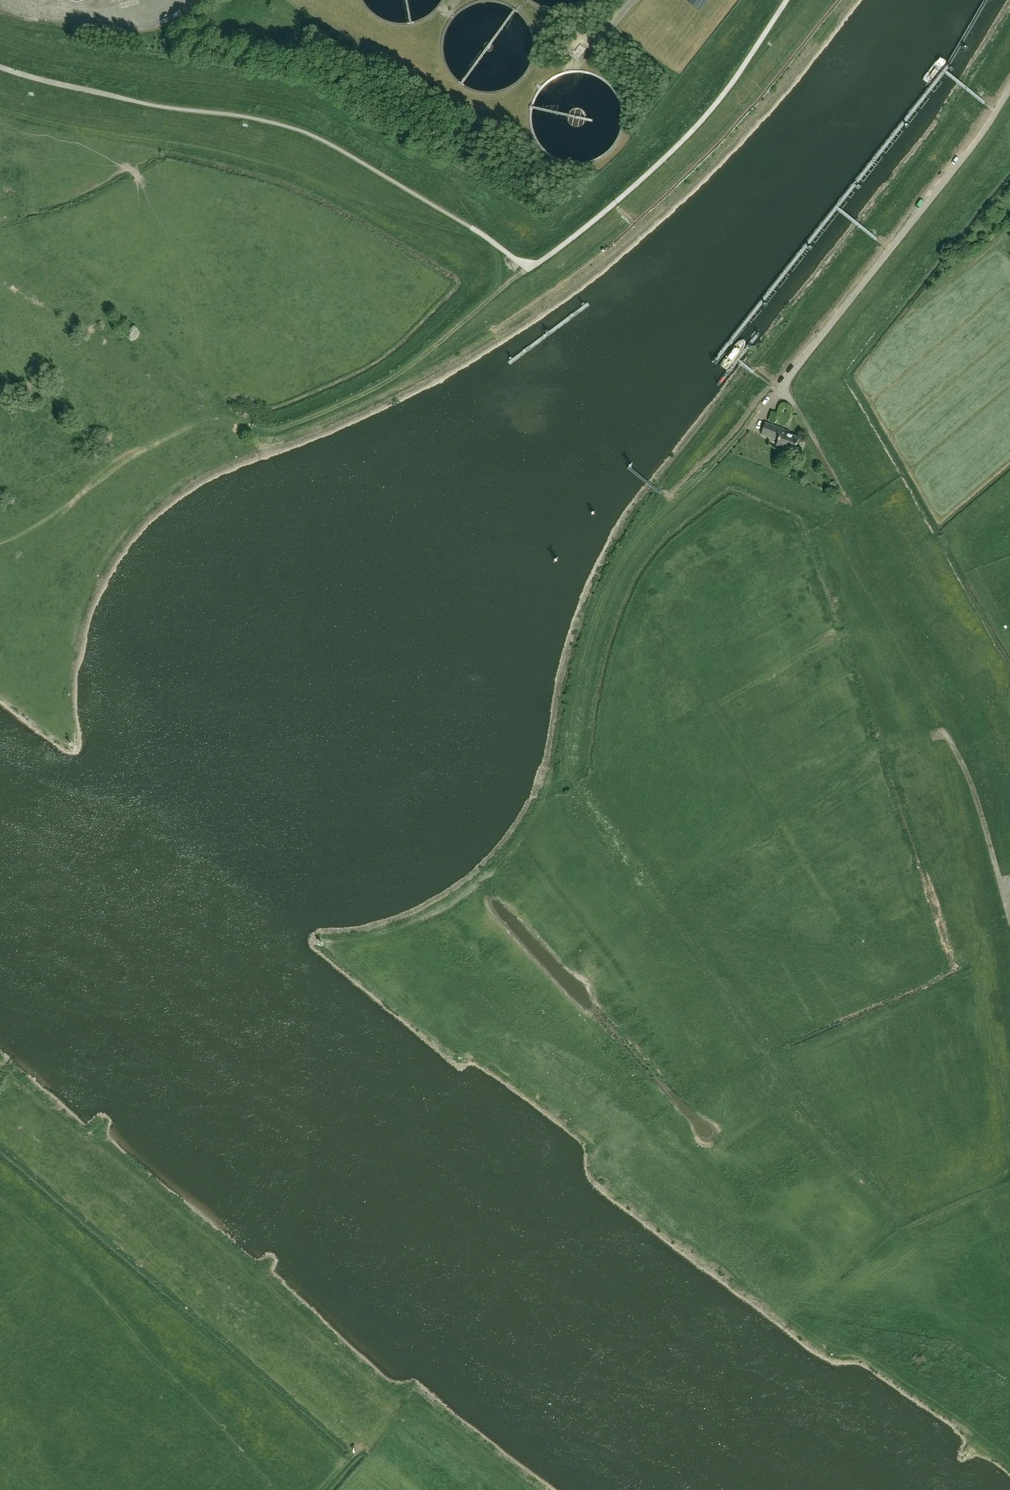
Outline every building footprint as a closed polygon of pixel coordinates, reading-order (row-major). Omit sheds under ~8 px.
[(773,423),(777,413),(772,411),(768,421),(773,423)] [(800,437),(792,434),(792,435),(788,433),(790,431),(767,422),(761,434),(778,441),(776,445),(794,452),(800,437)]
